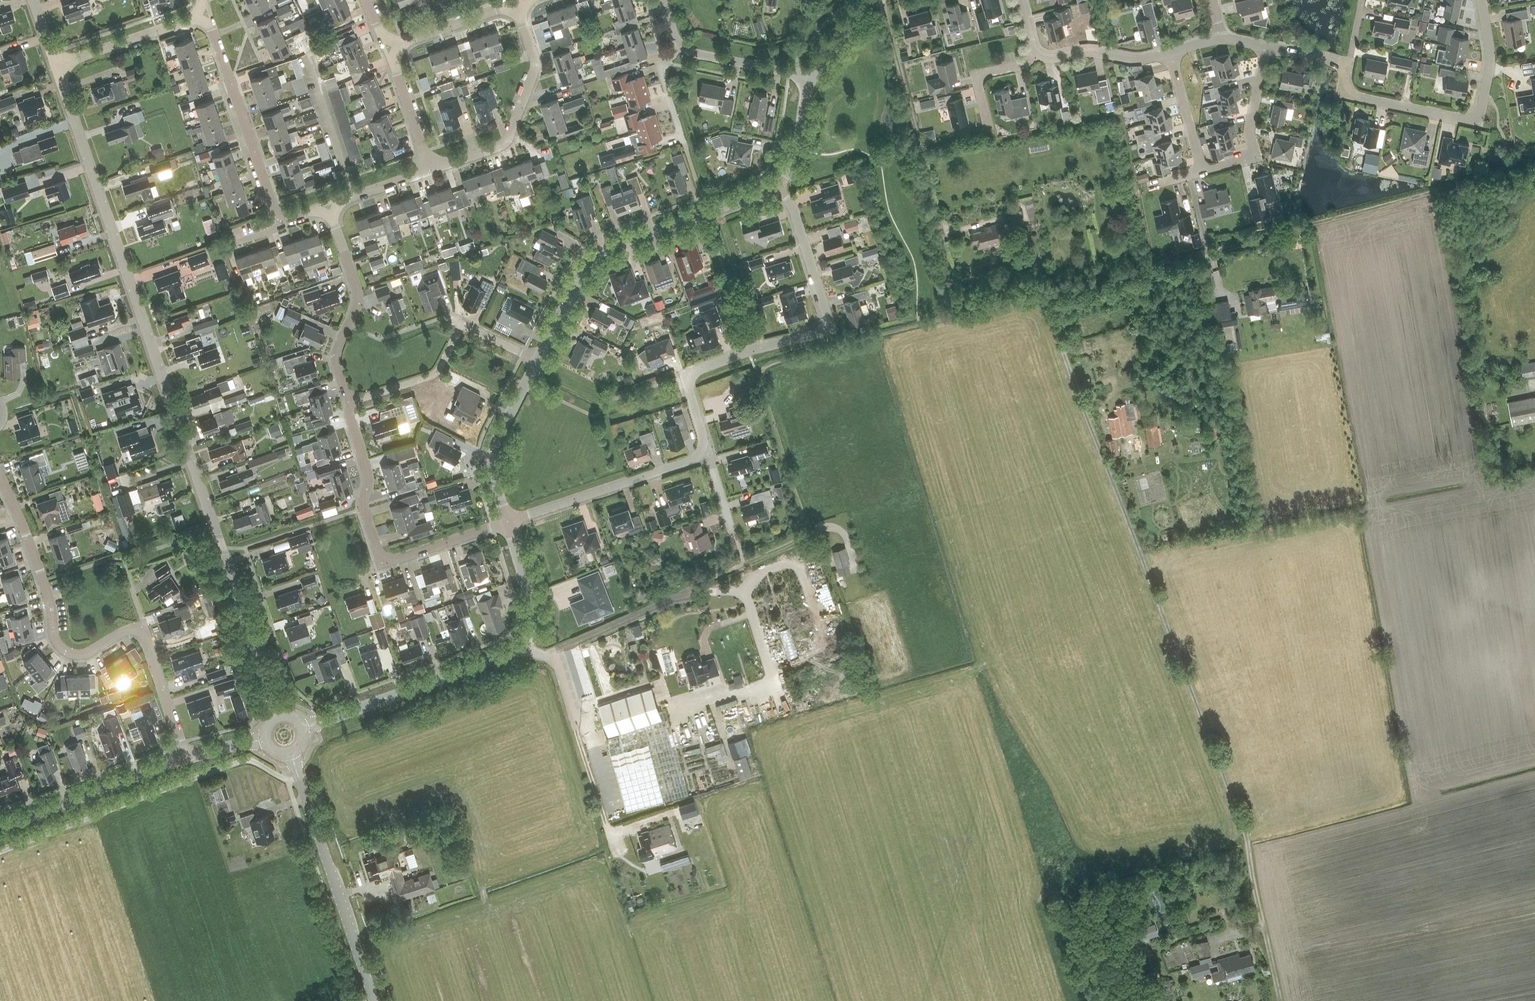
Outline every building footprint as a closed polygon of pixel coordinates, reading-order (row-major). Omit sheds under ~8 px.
[(70,21),(84,16),(82,11),(83,11),(83,10),(91,8),(89,2),(89,0),(77,0),(62,5),(66,17),(68,16),(70,21)] [(247,2),(252,14),(269,6),(266,0),(252,0),(247,2)] [(344,0),(328,7),(333,17),(330,18),(334,27),(351,19),(349,13),(350,13),(344,0)] [(601,4),(603,10),(616,6),(632,1),(632,0),(612,0),(601,4)] [(1002,12),(999,0),(981,0),(984,11),(976,13),(980,29),(989,26),(986,17),(1002,12)] [(1078,3),(1080,13),(1091,10),(1088,0),(1078,3)] [(1194,14),(1190,0),(1163,0),(1164,5),(1172,3),(1176,18),(1185,16),(1185,17),(1194,14)] [(1253,21),(1253,24),(1267,26),(1270,16),(1263,18),(1261,8),(1264,7),(1262,0),(1247,0),(1235,3),(1238,11),(1241,10),(1244,23),(1253,21)] [(1386,5),(1408,9),(1410,0),(1387,0),(1386,5)] [(1461,0),(1446,0),(1445,6),(1440,5),(1439,7),(1438,6),(1436,13),(1443,15),(1443,16),(1457,19),(1461,0)] [(616,29),(629,24),(627,18),(637,15),(632,1),(616,6),(620,20),(614,22),(616,29)] [(1155,37),(1152,27),(1157,24),(1151,2),(1142,4),(1146,19),(1137,22),(1142,40),(1155,37)] [(971,25),(968,14),(966,9),(960,11),(958,3),(946,6),(951,23),(947,24),(949,32),(961,29),(961,28),(971,25)] [(279,28),(275,21),(284,17),(292,13),(288,4),(276,9),(278,14),(257,24),(262,36),(279,28)] [(589,22),(587,16),(584,10),(579,11),(576,4),(562,9),(567,25),(581,20),(583,24),(589,22)] [(1067,21),(1071,20),(1068,7),(1054,11),(1056,18),(1044,21),(1050,40),(1065,36),(1061,22),(1067,20),(1067,21)] [(571,38),(567,25),(562,9),(548,14),(553,30),(561,27),(565,40),(571,38)] [(1507,47),(1517,45),(1517,49),(1520,51),(1523,50),(1525,47),(1524,44),(1520,19),(1528,18),(1527,9),(1513,12),(1514,20),(1502,22),(1507,47)] [(2,33),(3,33),(11,31),(12,29),(10,22),(14,20),(10,10),(0,13),(0,27),(2,33)] [(918,30),(926,28),(928,35),(937,33),(935,26),(933,26),(929,11),(909,16),(912,28),(904,30),(907,41),(920,38),(918,30)] [(1397,40),(1399,30),(1407,32),(1409,20),(1396,18),(1394,25),(1375,21),(1372,34),(1385,37),(1384,42),(1392,43),(1397,40)] [(548,40),(542,21),(533,24),(539,43),(548,40)] [(1418,30),(1426,31),(1427,22),(1420,21),(1418,30)] [(262,36),(267,47),(284,40),(280,32),(289,28),(287,24),(279,28),(262,36)] [(627,47),(643,42),(638,27),(631,29),(629,24),(616,29),(618,34),(622,33),(627,47)] [(762,26),(754,28),(756,34),(764,32),(762,26)] [(1449,41),(1448,46),(1466,50),(1468,39),(1453,36),(1454,29),(1440,26),(1438,39),(1449,41)] [(496,57),(494,50),(503,47),(497,31),(483,36),(490,56),(491,59),(496,57)] [(347,59),(363,51),(357,38),(356,38),(354,33),(336,41),(340,49),(344,60),(347,59)] [(284,40),(267,47),(273,60),(289,52),(286,44),(294,40),(292,36),(284,40)] [(475,57),(484,53),(486,58),(490,56),(483,36),(469,41),(471,48),(466,49),(471,64),(474,63),(474,62),(476,61),(475,57)] [(178,56),(195,50),(191,38),(174,44),(178,56)] [(316,47),(315,45),(309,47),(307,39),(302,41),(305,51),(316,47)] [(328,39),(319,44),(323,53),(333,48),(328,39)] [(643,42),(627,47),(619,50),(621,56),(629,53),(632,62),(648,56),(643,42)] [(443,49),(448,66),(450,70),(456,67),(454,64),(463,61),(469,80),(474,78),(471,69),(472,68),(471,64),(466,49),(460,52),(457,44),(443,49)] [(575,65),(574,64),(586,60),(585,55),(581,56),(572,58),(570,51),(574,50),(572,44),(559,48),(561,53),(553,56),(558,70),(575,65)] [(1464,60),(1466,50),(1448,46),(1447,51),(1438,49),(1436,62),(1450,65),(1451,58),(1464,60)] [(448,66),(443,49),(429,54),(434,71),(448,66)] [(20,70),(27,68),(21,50),(9,54),(10,56),(0,59),(0,64),(3,72),(9,70),(12,79),(14,80),(21,78),(22,76),(20,70)] [(199,62),(195,50),(178,56),(182,68),(199,62)] [(900,52),(902,61),(909,59),(907,50),(900,52)] [(349,70),(353,79),(366,73),(363,67),(369,65),(363,51),(347,59),(344,60),(349,70)] [(1214,69),(1218,68),(1231,64),(1228,54),(1213,58),(1212,55),(1203,57),(1205,65),(1212,63),(1214,69)] [(1412,60),(1392,55),(1390,66),(1410,70),(1412,60)] [(1373,82),(1374,76),(1383,78),(1386,63),(1367,59),(1364,74),(1366,74),(1365,80),(1373,82)] [(937,65),(940,77),(927,81),(930,93),(950,88),(948,83),(957,80),(952,61),(937,65)] [(204,74),(199,62),(182,68),(186,80),(204,74)] [(497,72),(510,68),(508,62),(495,66),(497,72)] [(1214,87),(1223,85),(1228,83),(1226,77),(1239,74),(1236,63),(1231,64),(1218,68),(1220,74),(1211,76),(1214,87)] [(1421,63),(1419,71),(1430,73),(1432,65),(1421,63)] [(272,86),(281,83),(278,75),(275,65),(259,71),(261,76),(250,80),(255,92),(272,86)] [(568,83),(570,89),(584,85),(582,78),(579,79),(575,65),(558,70),(563,85),(568,83)] [(607,77),(620,72),(618,66),(605,71),(607,77)] [(136,68),(136,67),(125,71),(128,79),(138,75),(140,74),(138,68),(136,68)] [(1464,97),(1468,81),(1454,78),(1456,71),(1440,68),(1439,75),(1448,77),(1444,93),(1464,97)] [(1098,103),(1111,100),(1107,83),(1099,84),(1096,70),(1088,72),(1089,73),(1075,76),(1078,91),(1094,88),(1098,103)] [(1310,84),(1312,73),(1304,71),(1303,75),(1283,71),(1280,86),(1279,86),(1279,88),(1287,90),(1287,88),(1300,91),(1302,83),(1310,84)] [(361,91),(363,96),(380,89),(374,76),(368,78),(366,73),(353,79),(355,84),(353,84),(356,92),(361,91)] [(624,86),(626,94),(647,88),(643,76),(629,80),(627,73),(612,78),(615,89),(624,86)] [(204,74),(186,80),(190,92),(208,86),(204,74)] [(1138,90),(1143,88),(1156,85),(1156,84),(1153,74),(1135,79),(1129,81),(1130,85),(1136,84),(1138,90)] [(291,80),(295,89),(297,95),(308,91),(302,76),(291,80)] [(326,86),(337,83),(335,77),(324,80),(326,86)] [(1531,79),(1534,94),(1517,97),(1520,114),(1534,112),(1534,79),(1531,79)] [(109,83),(91,89),(94,95),(92,95),(94,101),(95,100),(96,102),(108,98),(108,99),(113,97),(114,100),(126,96),(121,80),(109,84),(109,83)] [(441,91),(455,86),(453,80),(439,85),(441,91)] [(1049,108),(1062,106),(1058,85),(1050,87),(1048,80),(1035,83),(1039,102),(1048,101),(1049,108)] [(277,104),(275,99),(276,99),(273,90),(282,87),(281,83),(272,86),(255,92),(259,105),(260,104),(262,109),(277,104)] [(326,87),(328,93),(338,89),(337,83),(326,87)] [(731,114),(734,101),(723,99),(725,88),(703,83),(699,100),(721,104),(720,112),(731,114)] [(1160,83),(1156,84),(1156,85),(1143,88),(1144,94),(1135,97),(1138,107),(1148,105),(1152,104),(1150,98),(1163,94),(1160,83)] [(172,86),(174,93),(180,91),(178,84),(172,86)] [(449,89),(451,97),(461,93),(459,85),(449,89)] [(586,90),(584,85),(570,89),(572,95),(586,90)] [(1221,96),(1222,102),(1235,99),(1236,99),(1240,98),(1237,87),(1224,91),(1223,85),(1214,87),(1209,88),(1212,99),(1221,96)] [(494,116),(491,107),(497,105),(491,87),(479,91),(482,100),(474,103),(480,121),(494,116)] [(647,88),(626,94),(630,106),(650,99),(647,88)] [(330,99),(340,95),(338,89),(328,93),(330,99)] [(361,109),(365,118),(379,112),(376,106),(385,102),(380,89),(363,96),(361,97),(365,107),(361,109)] [(1011,118),(1030,114),(1027,98),(1011,102),(1008,89),(994,92),(999,113),(1003,112),(1011,118)] [(765,105),(767,96),(755,94),(754,103),(752,102),(749,118),(763,121),(766,105),(765,105)] [(945,109),(948,108),(953,125),(967,122),(961,99),(952,101),(951,94),(937,98),(940,109),(945,109)] [(17,106),(13,95),(0,99),(0,112),(17,106)] [(330,99),(332,105),(342,101),(340,95),(330,99)] [(45,117),(43,109),(44,109),(40,96),(31,99),(31,96),(24,99),(25,102),(19,105),(25,124),(45,117)] [(563,106),(560,107),(558,100),(542,106),(547,120),(567,113),(586,106),(582,96),(562,103),(563,106)] [(302,109),(313,105),(310,97),(299,101),(302,109)] [(455,112),(461,110),(457,98),(446,102),(448,108),(440,111),(446,128),(459,123),(455,112)] [(935,98),(920,100),(921,108),(936,105),(935,98)] [(1213,123),(1219,121),(1227,119),(1226,113),(1238,110),(1236,99),(1235,99),(1222,102),(1218,104),(1219,110),(1210,112),(1213,123)] [(195,104),(194,100),(183,104),(184,105),(180,106),(182,110),(185,109),(185,108),(195,104)] [(199,118),(216,112),(212,100),(195,105),(199,118)] [(1292,109),(1293,103),(1281,100),(1280,106),(1274,105),(1270,121),(1283,124),(1287,108),(1292,109)] [(332,105),(334,111),(344,107),(342,101),(332,105)] [(629,114),(626,103),(612,108),(615,118),(629,114)] [(1134,108),(1136,114),(1137,119),(1145,117),(1147,123),(1152,122),(1165,118),(1162,107),(1149,111),(1148,105),(1138,107),(1134,108)] [(284,121),(281,113),(290,110),(289,106),(262,115),(267,128),(284,121)] [(336,117),(346,113),(344,107),(334,111),(336,117)] [(134,122),(139,121),(136,112),(123,116),(126,125),(121,127),(121,126),(105,132),(109,143),(124,138),(126,141),(139,137),(134,122)] [(221,124),(216,112),(199,118),(203,130),(221,124)] [(302,116),(305,124),(317,120),(315,112),(302,116)] [(379,112),(365,118),(350,124),(352,130),(368,123),(374,136),(393,128),(387,115),(381,117),(379,112)] [(636,126),(638,132),(658,126),(655,114),(640,119),(638,112),(625,116),(628,129),(636,126)] [(336,117),(338,123),(348,119),(346,113),(336,117)] [(348,115),(350,122),(356,120),(354,113),(348,115)] [(568,128),(565,120),(569,118),(567,113),(547,120),(551,134),(565,129),(567,135),(585,129),(583,123),(568,128)] [(775,117),(765,115),(763,130),(773,132),(775,117)] [(1169,116),(1165,118),(1152,122),(1153,127),(1144,129),(1147,141),(1157,138),(1161,137),(1159,131),(1172,127),(1169,116)] [(288,133),(285,125),(294,122),(293,118),(284,121),(267,128),(271,139),(288,133)] [(1375,147),(1379,128),(1368,126),(1369,121),(1356,118),(1352,138),(1354,138),(1357,143),(1375,147)] [(338,123),(339,129),(350,125),(348,119),(338,123)] [(600,124),(602,130),(612,126),(610,120),(600,124)] [(1217,133),(1218,139),(1231,136),(1236,135),(1233,124),(1220,127),(1219,121),(1213,123),(1207,125),(1210,135),(1217,133)] [(733,130),(742,132),(743,125),(735,123),(733,130)] [(221,124),(203,130),(208,142),(225,136),(221,124)] [(339,129),(341,135),(352,131),(350,125),(339,129)] [(638,132),(642,144),(634,146),(633,143),(613,149),(617,162),(634,157),(633,153),(636,152),(636,154),(657,148),(655,140),(662,138),(658,126),(638,132)] [(11,138),(19,135),(17,127),(8,130),(11,138)] [(401,146),(393,128),(374,136),(384,159),(393,155),(391,151),(401,146)] [(1426,165),(1429,151),(1422,149),(1425,132),(1406,128),(1403,141),(1402,141),(1400,149),(1414,152),(1412,162),(1426,165)] [(288,133),(271,139),(275,152),(292,146),(289,138),(299,135),(297,130),(288,133)] [(341,135),(343,141),(354,137),(352,131),(341,135)] [(749,158),(752,145),(737,142),(738,136),(726,134),(723,133),(711,138),(714,148),(724,144),(731,146),(728,161),(741,163),(741,165),(749,166),(751,158),(749,158)] [(43,153),(58,148),(53,135),(37,140),(38,141),(19,148),(24,162),(43,155),(43,153)] [(1301,146),(1303,138),(1290,135),(1289,141),(1276,138),(1274,149),(1273,149),(1271,158),(1280,159),(1280,158),(1291,161),(1294,145),(1301,146)] [(1218,139),(1213,140),(1215,147),(1209,148),(1212,159),(1223,156),(1222,150),(1234,147),(1231,136),(1218,139)] [(1470,148),(1468,146),(1468,145),(1452,142),(1453,138),(1444,136),(1438,163),(1449,165),(1450,161),(1452,160),(1459,161),(1460,163),(1464,164),(1466,155),(1469,153),(1470,148)] [(343,141),(345,147),(356,143),(354,137),(343,141)] [(1157,138),(1147,141),(1145,141),(1148,152),(1154,150),(1156,157),(1161,155),(1160,155),(1174,151),(1171,141),(1158,144),(1157,138)] [(194,147),(196,153),(205,150),(203,142),(196,144),(196,146),(194,147)] [(345,147),(347,153),(358,149),(356,143),(345,147)] [(151,150),(155,161),(165,158),(161,147),(151,150)] [(216,167),(234,162),(229,149),(212,155),(216,167)] [(347,153),(349,159),(360,155),(358,149),(347,153)] [(1178,150),(1174,151),(1160,155),(1161,155),(1162,160),(1153,163),(1156,174),(1170,170),(1168,164),(1181,161),(1178,150)] [(199,154),(202,162),(211,159),(208,151),(199,154)] [(1364,167),(1376,170),(1380,154),(1368,152),(1364,167)] [(278,163),(283,175),(300,169),(300,168),(297,160),(306,157),(305,153),(278,163)] [(688,172),(684,161),(681,153),(672,157),(674,164),(677,163),(680,169),(666,174),(674,195),(687,190),(682,174),(688,172)] [(1394,160),(1389,153),(1383,157),(1387,164),(1394,160)] [(360,155),(349,159),(351,165),(362,161),(360,155)] [(363,159),(366,166),(373,164),(370,156),(363,159)] [(175,157),(168,160),(168,159),(149,165),(152,176),(178,167),(175,157)] [(331,158),(321,161),(325,172),(334,169),(331,158)] [(531,159),(517,164),(527,195),(534,193),(529,178),(536,176),(537,178),(544,176),(539,163),(533,165),(531,159)] [(216,167),(216,168),(212,170),(213,175),(218,173),(220,180),(238,173),(234,162),(216,167)] [(521,197),(527,195),(517,164),(503,169),(505,174),(498,176),(499,177),(505,194),(505,195),(519,190),(521,197)] [(300,169),(283,175),(287,187),(304,181),(302,173),(311,170),(309,165),(300,168),(300,169)] [(614,166),(607,168),(613,182),(619,180),(614,166)] [(1433,166),(1432,175),(1441,176),(1442,166),(1433,166)] [(490,170),(476,175),(482,191),(483,195),(489,193),(488,189),(496,186),(497,192),(503,190),(499,177),(493,179),(490,170)] [(845,174),(848,183),(855,181),(852,171),(845,174)] [(563,188),(570,185),(565,172),(558,175),(563,188)] [(220,180),(224,192),(242,186),(238,173),(220,180)] [(1255,178),(1260,196),(1248,199),(1253,219),(1270,215),(1266,200),(1277,197),(1271,173),(1255,178)] [(144,199),(153,196),(146,175),(130,180),(131,182),(123,185),(126,196),(141,191),(144,199)] [(459,190),(465,206),(470,204),(468,196),(482,191),(476,175),(462,180),(465,188),(459,190)] [(629,187),(622,189),(629,211),(641,207),(637,195),(643,193),(637,175),(626,179),(629,187)] [(574,187),(582,184),(580,177),(572,180),(574,187)] [(31,195),(42,193),(39,179),(28,181),(31,195)] [(304,183),(306,190),(316,187),(313,180),(304,183)] [(45,188),(47,197),(57,193),(59,198),(69,194),(64,181),(54,184),(54,185),(45,188)] [(629,211),(622,189),(615,192),(612,184),(601,188),(607,206),(614,203),(618,215),(629,211)] [(835,200),(842,198),(837,184),(821,189),(824,198),(811,202),(814,210),(815,209),(817,217),(831,213),(832,214),(839,212),(835,200)] [(246,198),(242,186),(224,192),(229,204),(234,202),(239,216),(249,213),(244,199),(246,198)] [(446,212),(465,206),(459,190),(453,192),(451,187),(439,191),(444,206),(446,212)] [(564,191),(566,198),(574,195),(572,188),(564,191)] [(1213,208),(1231,203),(1227,188),(1213,192),(1212,189),(1203,191),(1207,203),(1197,205),(1201,219),(1215,215),(1213,208)] [(429,200),(423,202),(427,216),(434,214),(435,216),(446,212),(444,206),(439,191),(427,195),(429,200)] [(594,210),(589,195),(577,200),(579,207),(572,210),(579,228),(591,224),(587,212),(594,210)] [(1035,195),(1023,197),(1025,220),(1037,218),(1035,195)] [(416,220),(427,216),(423,202),(416,204),(413,196),(402,200),(407,215),(414,213),(416,220)] [(1160,203),(1163,213),(1154,216),(1158,233),(1168,231),(1173,220),(1177,219),(1180,233),(1193,230),(1190,215),(1181,217),(1176,199),(1160,203)] [(393,213),(387,215),(392,230),(398,228),(395,219),(402,217),(404,224),(409,222),(407,215),(402,200),(390,204),(393,213)] [(137,227),(141,239),(166,230),(161,213),(172,209),(170,202),(146,210),(149,218),(150,217),(151,222),(137,227)] [(5,222),(13,222),(12,207),(4,207),(5,222)] [(375,236),(392,230),(387,215),(381,217),(379,211),(367,215),(372,230),(375,236)] [(1015,211),(1004,215),(1006,223),(1009,222),(1011,230),(1020,228),(1015,211)] [(375,236),(372,230),(367,215),(356,219),(361,234),(367,232),(370,238),(375,236)] [(769,238),(781,234),(777,221),(760,227),(758,219),(742,224),(746,236),(759,232),(760,236),(759,238),(767,242),(769,238)] [(844,223),(847,232),(859,228),(857,220),(844,223)] [(80,235),(87,233),(83,222),(74,226),(73,224),(57,230),(62,244),(80,237),(80,235)] [(978,249),(1005,242),(1000,224),(983,228),(984,231),(970,234),(972,244),(977,243),(978,249)] [(823,241),(827,253),(844,248),(840,236),(842,236),(839,226),(827,230),(830,239),(823,241)] [(396,239),(402,237),(399,229),(393,231),(396,239)] [(6,230),(0,232),(4,243),(9,242),(6,230)] [(548,265),(551,257),(557,260),(563,247),(555,243),(557,237),(541,230),(536,241),(543,244),(540,251),(537,250),(533,257),(533,258),(548,265)] [(393,231),(387,233),(391,243),(396,241),(393,231)] [(317,232),(305,236),(316,266),(327,262),(317,232)] [(293,240),(301,262),(304,270),(316,266),(305,236),(293,240)] [(284,250),(278,252),(282,265),(288,262),(289,265),(301,262),(293,240),(282,244),(284,250)] [(376,242),(364,246),(368,255),(379,251),(376,242)] [(269,245),(258,249),(263,264),(265,270),(266,273),(277,269),(276,267),(282,265),(278,252),(275,244),(270,246),(269,245)] [(443,256),(457,253),(455,245),(441,249),(443,256)] [(55,246),(31,253),(34,262),(57,255),(55,246)] [(676,257),(679,267),(684,279),(694,276),(692,269),(702,266),(696,246),(682,251),(683,255),(676,257)] [(879,256),(876,247),(861,252),(864,261),(879,256)] [(258,249),(246,253),(251,268),(254,274),(260,272),(265,270),(263,264),(258,249)] [(205,250),(187,257),(191,270),(209,263),(205,250)] [(254,274),(251,268),(246,253),(234,257),(240,272),(242,278),(249,276),(254,274)] [(748,261),(751,269),(765,265),(763,256),(748,261)] [(843,279),(851,283),(852,286),(858,284),(864,274),(857,269),(855,273),(853,272),(851,266),(859,263),(857,256),(845,260),(847,266),(832,271),(836,283),(842,282),(843,279)] [(382,257),(369,262),(372,269),(385,265),(382,257)] [(516,270),(527,276),(523,283),(541,292),(546,281),(538,276),(531,273),(536,265),(522,258),(516,270)] [(652,281),(653,281),(656,289),(674,283),(667,263),(661,265),(659,259),(646,264),(652,281)] [(449,261),(451,280),(460,279),(458,260),(449,261)] [(766,268),(770,281),(790,275),(789,273),(793,272),(790,261),(786,263),(786,261),(766,268)] [(224,262),(217,263),(221,276),(228,274),(224,262)] [(82,268),(75,270),(68,272),(72,283),(101,274),(97,263),(89,265),(88,263),(81,266),(82,268)] [(414,265),(406,267),(408,273),(416,271),(414,265)] [(47,270),(31,274),(31,275),(23,277),(25,284),(33,281),(49,277),(47,270)] [(177,270),(154,278),(159,290),(168,286),(169,291),(169,292),(171,300),(184,296),(182,288),(180,287),(178,282),(181,281),(177,270)] [(326,270),(319,272),(321,278),(327,276),(326,270)] [(623,303),(647,294),(643,281),(635,284),(630,271),(628,270),(614,275),(612,278),(620,301),(623,303)] [(445,293),(438,274),(423,280),(426,289),(419,291),(425,310),(438,305),(435,297),(445,293)] [(245,300),(250,298),(247,291),(249,291),(244,279),(238,281),(238,283),(236,283),(239,290),(241,289),(245,300)] [(291,289),(287,280),(280,282),(283,292),(291,289)] [(464,298),(466,298),(462,305),(475,311),(481,296),(487,299),(494,285),(483,280),(479,289),(472,285),(469,291),(468,291),(465,291),(463,295),(464,298)] [(719,288),(716,280),(708,282),(711,290),(719,288)] [(499,282),(497,288),(504,291),(506,286),(499,282)] [(384,299),(385,303),(391,322),(404,317),(397,299),(390,301),(389,297),(391,296),(386,284),(374,289),(379,301),(384,299)] [(67,285),(52,290),(55,298),(70,293),(67,285)] [(1260,289),(1259,287),(1252,289),(1253,290),(1252,290),(1253,295),(1245,296),(1248,315),(1268,311),(1266,300),(1276,298),(1278,309),(1310,304),(1308,291),(1298,292),(1298,289),(1290,291),(1289,287),(1279,289),(1279,288),(1275,289),(1275,287),(1261,289),(1260,289)] [(317,314),(334,308),(332,304),(339,302),(335,289),(320,295),(318,289),(303,294),(307,305),(313,303),(317,314)] [(857,300),(867,297),(865,290),(848,296),(850,302),(845,304),(851,325),(864,321),(857,300)] [(750,292),(752,299),(758,298),(756,291),(750,292)] [(787,322),(807,316),(802,302),(797,304),(793,291),(781,295),(785,307),(783,308),(787,322)] [(88,325),(114,316),(109,302),(98,305),(95,296),(81,301),(85,314),(88,325)] [(766,296),(753,301),(757,314),(764,311),(762,306),(769,304),(766,296)] [(283,298),(281,303),(286,306),(289,300),(283,298)] [(525,322),(533,308),(513,298),(506,312),(502,310),(497,321),(513,329),(517,322),(516,321),(518,318),(525,322)] [(25,310),(37,307),(35,300),(23,303),(25,310)] [(656,312),(653,303),(649,305),(648,304),(645,311),(646,312),(647,315),(656,312)] [(280,306),(275,316),(281,319),(286,309),(280,306)] [(702,349),(718,343),(712,325),(722,322),(716,306),(700,312),(704,321),(694,325),(696,331),(685,335),(691,349),(701,345),(702,349)] [(895,306),(890,308),(892,316),(888,317),(889,320),(898,317),(895,306)] [(301,313),(288,307),(283,317),(296,324),(301,313)] [(589,320),(606,328),(611,318),(620,323),(625,314),(611,307),(608,313),(596,307),(589,320)] [(1236,310),(1215,314),(1217,328),(1238,324),(1236,310)] [(182,322),(189,320),(187,313),(172,318),(172,319),(165,322),(169,333),(174,331),(175,332),(184,328),(182,322)] [(627,316),(623,324),(631,328),(635,320),(627,316)] [(39,325),(37,317),(27,320),(29,328),(39,325)] [(216,318),(193,326),(195,334),(219,326),(216,318)] [(305,323),(301,331),(296,328),(293,336),(298,338),(298,339),(307,343),(308,341),(319,346),(324,334),(317,331),(318,329),(305,323)] [(1316,326),(1318,339),(1330,337),(1328,324),(1316,326)] [(72,344),(88,339),(84,326),(68,331),(72,344)] [(186,340),(186,342),(182,343),(182,344),(174,347),(178,359),(186,356),(186,357),(200,352),(203,360),(218,354),(215,346),(204,351),(199,335),(186,340)] [(669,338),(657,343),(645,347),(646,349),(638,354),(648,368),(652,366),(653,367),(664,363),(662,359),(675,354),(669,338)] [(605,351),(608,346),(594,339),(590,347),(579,341),(575,348),(576,349),(570,361),(583,367),(591,352),(599,356),(602,350),(605,351)] [(99,359),(104,373),(127,365),(119,342),(102,348),(105,357),(99,359)] [(76,357),(93,351),(90,343),(73,349),(76,357)] [(5,377),(20,376),(19,360),(25,360),(24,347),(12,348),(12,355),(4,355),(5,377)] [(46,353),(39,354),(42,367),(49,366),(46,353)] [(298,380),(317,374),(313,360),(299,364),(297,356),(283,361),(287,374),(295,371),(298,380)] [(275,358),(269,360),(271,368),(277,366),(275,358)] [(1521,378),(1534,375),(1534,362),(1519,364),(1521,378)] [(1124,376),(1143,370),(1142,366),(1122,371),(1124,376)] [(447,382),(456,386),(461,378),(452,373),(447,382)] [(218,384),(214,386),(204,389),(205,391),(197,394),(191,397),(194,406),(201,404),(202,405),(222,397),(218,384)] [(126,385),(103,393),(107,405),(113,403),(117,414),(141,406),(136,392),(129,394),(126,385)] [(462,386),(457,397),(454,402),(457,404),(452,414),(461,419),(461,420),(471,425),(476,414),(479,416),(482,409),(475,405),(480,395),(462,386)] [(754,397),(750,386),(734,391),(737,402),(754,397)] [(83,404),(96,400),(91,387),(79,391),(83,404)] [(310,401),(312,407),(329,402),(325,391),(311,396),(309,390),(294,394),(298,405),(310,401)] [(247,400),(244,392),(223,399),(226,407),(247,400)] [(249,400),(250,405),(265,400),(264,395),(249,400)] [(1507,401),(1512,425),(1534,420),(1534,396),(1507,401)] [(1117,436),(1119,436),(1132,434),(1130,419),(1138,418),(1135,403),(1130,404),(1129,400),(1126,400),(1127,404),(1116,406),(1117,410),(1114,410),(1116,417),(1109,418),(1112,437),(1117,436)] [(332,412),(329,402),(312,407),(314,414),(303,417),(307,429),(330,422),(327,414),(332,412)] [(397,425),(407,422),(401,405),(388,409),(390,417),(371,423),(376,438),(399,431),(397,425)] [(218,424),(225,422),(225,423),(234,419),(230,407),(213,412),(214,416),(208,418),(208,419),(199,421),(203,433),(210,430),(211,431),(219,428),(218,424)] [(731,432),(748,427),(744,412),(727,417),(727,419),(720,421),(723,433),(731,430),(731,432)] [(35,423),(31,413),(17,418),(21,428),(15,430),(20,445),(22,444),(23,445),(30,443),(29,442),(41,438),(35,423)] [(1143,416),(1149,447),(1160,445),(1157,425),(1160,425),(1158,413),(1143,416)] [(674,417),(677,425),(664,429),(671,449),(685,444),(680,430),(687,428),(682,414),(674,417)] [(70,420),(74,431),(78,430),(74,419),(70,420)] [(250,420),(235,425),(238,434),(253,429),(250,420)] [(1212,438),(1220,437),(1218,420),(1209,421),(1212,438)] [(432,426),(422,422),(420,429),(429,433),(432,426)] [(271,437),(282,433),(279,423),(268,427),(271,437)] [(137,429),(118,436),(123,450),(129,448),(133,458),(156,450),(150,432),(139,436),(137,429)] [(436,430),(428,445),(437,450),(434,455),(454,465),(461,451),(445,443),(448,436),(436,430)] [(304,452),(313,449),(337,441),(334,431),(317,436),(318,440),(311,442),(311,443),(302,446),(304,452)] [(648,449),(656,446),(651,431),(640,435),(642,444),(626,449),(631,465),(651,458),(648,449)] [(1112,438),(1113,437),(1113,439),(1105,440),(1107,456),(1119,454),(1117,436),(1112,437),(1112,438)] [(220,456),(220,457),(232,453),(234,459),(247,454),(241,438),(229,442),(217,446),(217,447),(209,450),(212,459),(220,456)] [(755,469),(754,468),(760,467),(757,458),(771,454),(766,440),(748,446),(750,455),(731,460),(732,462),(728,463),(731,474),(735,473),(736,475),(755,469)] [(329,462),(328,460),(330,458),(330,455),(340,452),(337,441),(313,449),(316,459),(315,460),(317,466),(329,462)] [(381,467),(384,478),(408,470),(407,466),(400,468),(398,461),(415,455),(412,445),(391,451),(395,463),(381,467)] [(73,451),(77,468),(88,466),(84,449),(73,451)] [(21,467),(28,489),(44,484),(38,466),(47,463),(43,452),(29,457),(31,463),(21,467)] [(276,452),(248,461),(250,467),(251,468),(279,459),(276,452)] [(115,475),(111,462),(103,465),(107,477),(115,475)] [(312,468),(310,462),(300,465),(302,472),(312,468)] [(317,478),(329,475),(331,481),(324,483),(325,487),(349,479),(346,469),(340,471),(338,462),(314,469),(317,478)] [(778,466),(771,468),(775,480),(781,478),(778,466)] [(253,474),(251,468),(250,467),(227,475),(227,477),(219,479),(222,488),(230,485),(231,487),(244,482),(243,478),(253,474)] [(410,474),(408,470),(384,478),(388,488),(401,484),(404,491),(417,487),(415,479),(405,482),(403,476),(410,474)] [(307,489),(304,478),(301,479),(299,472),(295,473),(300,491),(307,489)] [(136,485),(138,489),(118,496),(124,514),(135,511),(133,503),(141,500),(144,507),(154,504),(156,512),(160,514),(164,513),(164,514),(175,510),(172,501),(169,502),(167,497),(172,496),(170,489),(174,487),(171,479),(160,482),(159,478),(136,485)] [(427,487),(437,484),(435,478),(426,480),(427,487)] [(349,479),(325,487),(326,491),(333,489),(335,495),(353,490),(349,479)] [(665,490),(670,506),(655,512),(660,527),(672,523),(670,516),(679,513),(681,509),(679,503),(691,500),(689,493),(694,492),(691,483),(684,485),(683,483),(665,490)] [(457,484),(434,491),(438,504),(449,500),(451,508),(472,502),(468,488),(460,491),(457,484)] [(776,488),(779,499),(786,498),(782,486),(776,488)] [(70,518),(60,489),(48,493),(50,499),(37,503),(41,516),(44,515),(48,526),(59,523),(59,522),(70,518)] [(315,489),(309,491),(312,500),(318,498),(315,489)] [(90,493),(95,510),(104,507),(99,490),(90,493)] [(745,521),(758,517),(759,521),(770,518),(767,508),(774,506),(769,490),(756,494),(758,501),(741,506),(745,521)] [(394,521),(418,513),(417,509),(410,511),(408,505),(419,501),(417,494),(402,498),(405,506),(391,510),(394,521)] [(428,496),(430,504),(436,502),(434,494),(428,496)] [(333,498),(319,503),(322,511),(336,506),(333,498)] [(257,510),(248,514),(248,513),(233,518),(237,530),(252,525),(271,517),(264,499),(255,503),(257,510)] [(707,499),(701,501),(705,515),(711,513),(707,499)] [(294,511),(297,519),(312,513),(309,504),(294,511)] [(614,530),(615,531),(628,527),(630,533),(643,529),(639,515),(632,518),(628,509),(623,510),(622,508),(612,511),(613,514),(609,515),(612,522),(609,522),(612,531),(614,530)] [(398,531),(408,528),(411,539),(433,532),(430,521),(415,526),(413,519),(420,517),(418,513),(394,521),(398,531)] [(655,520),(645,523),(648,531),(658,527),(655,520)] [(80,521),(66,526),(68,533),(83,528),(80,521)] [(578,548),(578,545),(584,543),(587,551),(600,546),(595,533),(588,536),(583,521),(563,528),(570,548),(572,550),(574,551),(577,550),(578,548)] [(695,549),(711,545),(707,533),(703,534),(699,522),(683,527),(686,539),(691,537),(695,549)] [(10,547),(7,539),(5,531),(0,532),(0,551),(10,547)] [(306,532),(287,538),(291,549),(309,543),(306,532)] [(663,534),(652,532),(652,540),(662,541),(663,534)] [(56,561),(72,556),(64,534),(49,539),(56,561)] [(113,548),(114,540),(106,539),(105,547),(113,548)] [(10,547),(0,551),(0,562),(1,562),(3,568),(15,564),(13,555),(12,556),(10,547)] [(832,552),(837,568),(839,575),(851,572),(848,564),(850,563),(845,547),(832,552)] [(276,573),(289,569),(283,551),(270,556),(271,558),(262,561),(266,574),(275,571),(276,573)] [(480,552),(469,555),(471,561),(459,565),(467,588),(475,585),(473,580),(487,575),(482,560),(483,560),(480,552)] [(609,561),(607,555),(600,558),(602,564),(609,561)] [(166,564),(154,572),(159,580),(171,572),(166,564)] [(443,564),(432,568),(438,585),(444,583),(446,590),(450,588),(452,592),(457,590),(453,576),(447,578),(443,564)] [(1,579),(5,590),(22,584),(19,576),(17,568),(4,572),(6,578),(1,579)] [(431,587),(438,585),(432,568),(421,571),(426,585),(420,587),(424,599),(430,597),(430,595),(434,594),(431,587)] [(318,573),(300,579),(303,588),(317,583),(317,582),(320,581),(318,573)] [(580,623),(612,610),(598,573),(579,580),(587,599),(573,604),(580,623)] [(162,601),(179,590),(170,576),(153,587),(154,588),(148,593),(153,600),(159,596),(162,601)] [(403,577),(392,581),(398,598),(405,596),(407,603),(411,602),(411,603),(417,601),(413,589),(407,591),(403,577)] [(398,598),(392,581),(382,585),(386,598),(381,600),(386,614),(391,612),(390,608),(394,607),(392,600),(398,598)] [(22,584),(5,590),(8,601),(13,599),(15,605),(27,601),(25,592),(24,593),(22,584)] [(283,608),(284,610),(302,604),(297,589),(279,595),(279,597),(275,599),(279,610),(283,608)] [(473,595),(471,589),(463,592),(465,598),(473,595)] [(462,592),(456,594),(458,601),(465,598),(462,592)] [(363,593),(345,599),(349,611),(367,605),(370,614),(377,612),(372,598),(366,600),(363,593)] [(209,594),(203,596),(209,616),(215,614),(209,594)] [(489,632),(503,627),(499,614),(497,608),(502,606),(497,595),(493,596),(477,601),(482,614),(482,613),(489,632)] [(473,597),(466,599),(468,606),(475,603),(473,597)] [(453,603),(457,616),(469,612),(464,599),(453,603)] [(176,616),(159,622),(164,637),(184,630),(182,622),(183,619),(191,616),(186,603),(173,608),(176,616)] [(422,603),(412,607),(415,615),(425,611),(422,603)] [(15,615),(10,616),(6,617),(8,628),(12,627),(13,627),(30,623),(28,615),(26,606),(13,609),(15,615)] [(399,622),(405,619),(401,608),(395,611),(399,622)] [(370,614),(368,615),(373,630),(385,626),(380,611),(377,612),(370,614)] [(305,625),(313,623),(310,614),(297,618),(299,624),(287,628),(290,638),(288,639),(291,647),(301,644),(300,643),(310,640),(305,625)] [(417,640),(429,635),(422,616),(410,620),(417,640)] [(455,645),(467,640),(462,626),(464,626),(461,618),(446,623),(452,640),(453,639),(455,645)] [(30,623),(13,627),(15,638),(20,637),(21,643),(34,640),(32,631),(30,623)] [(643,634),(639,624),(632,627),(635,637),(643,634)] [(780,630),(788,658),(798,655),(790,627),(780,630)] [(375,632),(381,648),(389,645),(383,629),(375,632)] [(442,637),(435,639),(437,645),(444,643),(442,637)] [(0,645),(3,652),(9,650),(7,643),(0,645)] [(399,651),(403,663),(423,656),(419,644),(409,648),(407,644),(400,646),(401,650),(399,651)] [(346,661),(340,645),(326,650),(327,653),(316,657),(318,663),(313,665),(319,681),(342,673),(339,664),(346,661)] [(23,662),(30,671),(44,660),(38,653),(39,653),(33,646),(23,654),(27,659),(23,662)] [(215,656),(225,652),(223,646),(213,649),(215,656)] [(380,660),(375,648),(360,653),(366,669),(367,669),(369,676),(383,671),(379,660),(380,660)] [(125,676),(125,675),(128,679),(137,674),(131,665),(137,661),(130,650),(122,656),(115,661),(125,676)] [(199,650),(172,660),(176,673),(181,672),(184,681),(196,677),(193,667),(203,664),(199,650)] [(682,661),(690,684),(720,675),(714,658),(702,661),(700,655),(695,657),(694,655),(693,654),(688,656),(688,657),(688,659),(682,661)] [(30,671),(37,679),(31,684),(37,692),(48,683),(46,681),(55,673),(50,666),(49,666),(44,660),(30,671)] [(115,682),(125,676),(115,661),(108,665),(100,670),(107,681),(112,677),(115,682)] [(223,668),(206,674),(209,682),(226,676),(223,668)] [(78,675),(78,693),(89,692),(89,687),(95,687),(95,674),(86,674),(86,675),(78,675)] [(56,685),(56,688),(57,697),(68,697),(68,693),(78,693),(78,675),(69,676),(69,675),(60,676),(61,685),(56,685)] [(735,681),(729,683),(731,689),(745,683),(741,675),(734,678),(735,681)] [(233,678),(214,685),(217,695),(237,688),(233,678)] [(609,737),(661,720),(651,689),(599,706),(609,737)] [(99,697),(101,703),(108,701),(106,695),(99,697)] [(213,710),(214,710),(209,695),(186,702),(191,718),(198,715),(201,723),(216,718),(213,710)] [(118,714),(127,710),(124,702),(115,705),(118,714)] [(41,707),(32,703),(27,712),(36,717),(41,707)] [(150,721),(157,718),(152,707),(142,710),(144,716),(135,719),(137,727),(130,730),(134,740),(143,737),(145,743),(156,739),(153,730),(154,730),(150,721)] [(244,708),(237,710),(240,719),(247,716),(244,708)] [(99,734),(105,749),(104,752),(106,754),(108,756),(111,756),(114,755),(115,752),(122,750),(115,731),(121,729),(116,715),(103,720),(106,727),(104,728),(104,732),(99,734)] [(73,728),(77,739),(86,735),(82,724),(73,728)] [(38,727),(36,735),(44,737),(47,730),(38,727)] [(733,757),(751,750),(746,735),(728,742),(733,757)] [(79,741),(65,746),(73,766),(74,766),(76,769),(86,765),(85,762),(86,761),(79,741)] [(723,742),(705,747),(708,756),(717,753),(719,762),(728,759),(723,742)] [(51,770),(57,768),(50,749),(49,750),(47,743),(37,747),(42,761),(34,763),(42,782),(54,777),(51,770)] [(611,754),(627,812),(664,801),(649,744),(611,754)] [(10,755),(18,753),(16,746),(8,749),(10,755)] [(733,760),(740,779),(752,775),(746,755),(733,760)] [(23,777),(19,766),(16,767),(12,758),(4,761),(7,770),(6,771),(7,774),(0,777),(0,794),(7,792),(8,793),(19,789),(16,780),(23,777)] [(209,791),(212,802),(220,800),(218,793),(214,794),(214,790),(209,791)] [(690,829),(686,817),(699,813),(695,801),(681,805),(684,816),(679,818),(683,831),(690,829)] [(253,813),(240,817),(243,827),(251,825),(257,843),(273,837),(268,824),(271,823),(269,815),(255,819),(253,813)] [(234,815),(226,817),(229,825),(237,822),(234,815)] [(660,854),(676,848),(668,825),(642,833),(642,835),(639,836),(642,847),(639,848),(643,862),(654,858),(653,856),(657,855),(656,854),(659,853),(660,854)] [(407,842),(408,847),(419,844),(417,839),(407,842)] [(410,866),(418,864),(412,847),(404,850),(410,866)] [(397,899),(434,888),(429,873),(404,880),(394,851),(375,857),(373,851),(365,853),(368,862),(364,863),(369,879),(377,877),(377,878),(389,874),(397,899)] [(688,854),(660,863),(662,870),(690,861),(688,854)] [(410,902),(403,905),(405,912),(412,909),(410,902)] [(1126,945),(1131,943),(1152,938),(1151,936),(1158,934),(1155,923),(1128,932),(1130,938),(1124,939),(1126,945)] [(1220,959),(1221,963),(1217,964),(1219,971),(1211,973),(1214,982),(1225,979),(1226,979),(1244,974),(1244,971),(1254,968),(1250,954),(1239,957),(1238,954),(1220,959)] [(1193,977),(1211,972),(1208,962),(1190,967),(1193,977)] [(1159,968),(1151,971),(1154,982),(1163,980),(1159,968)]
